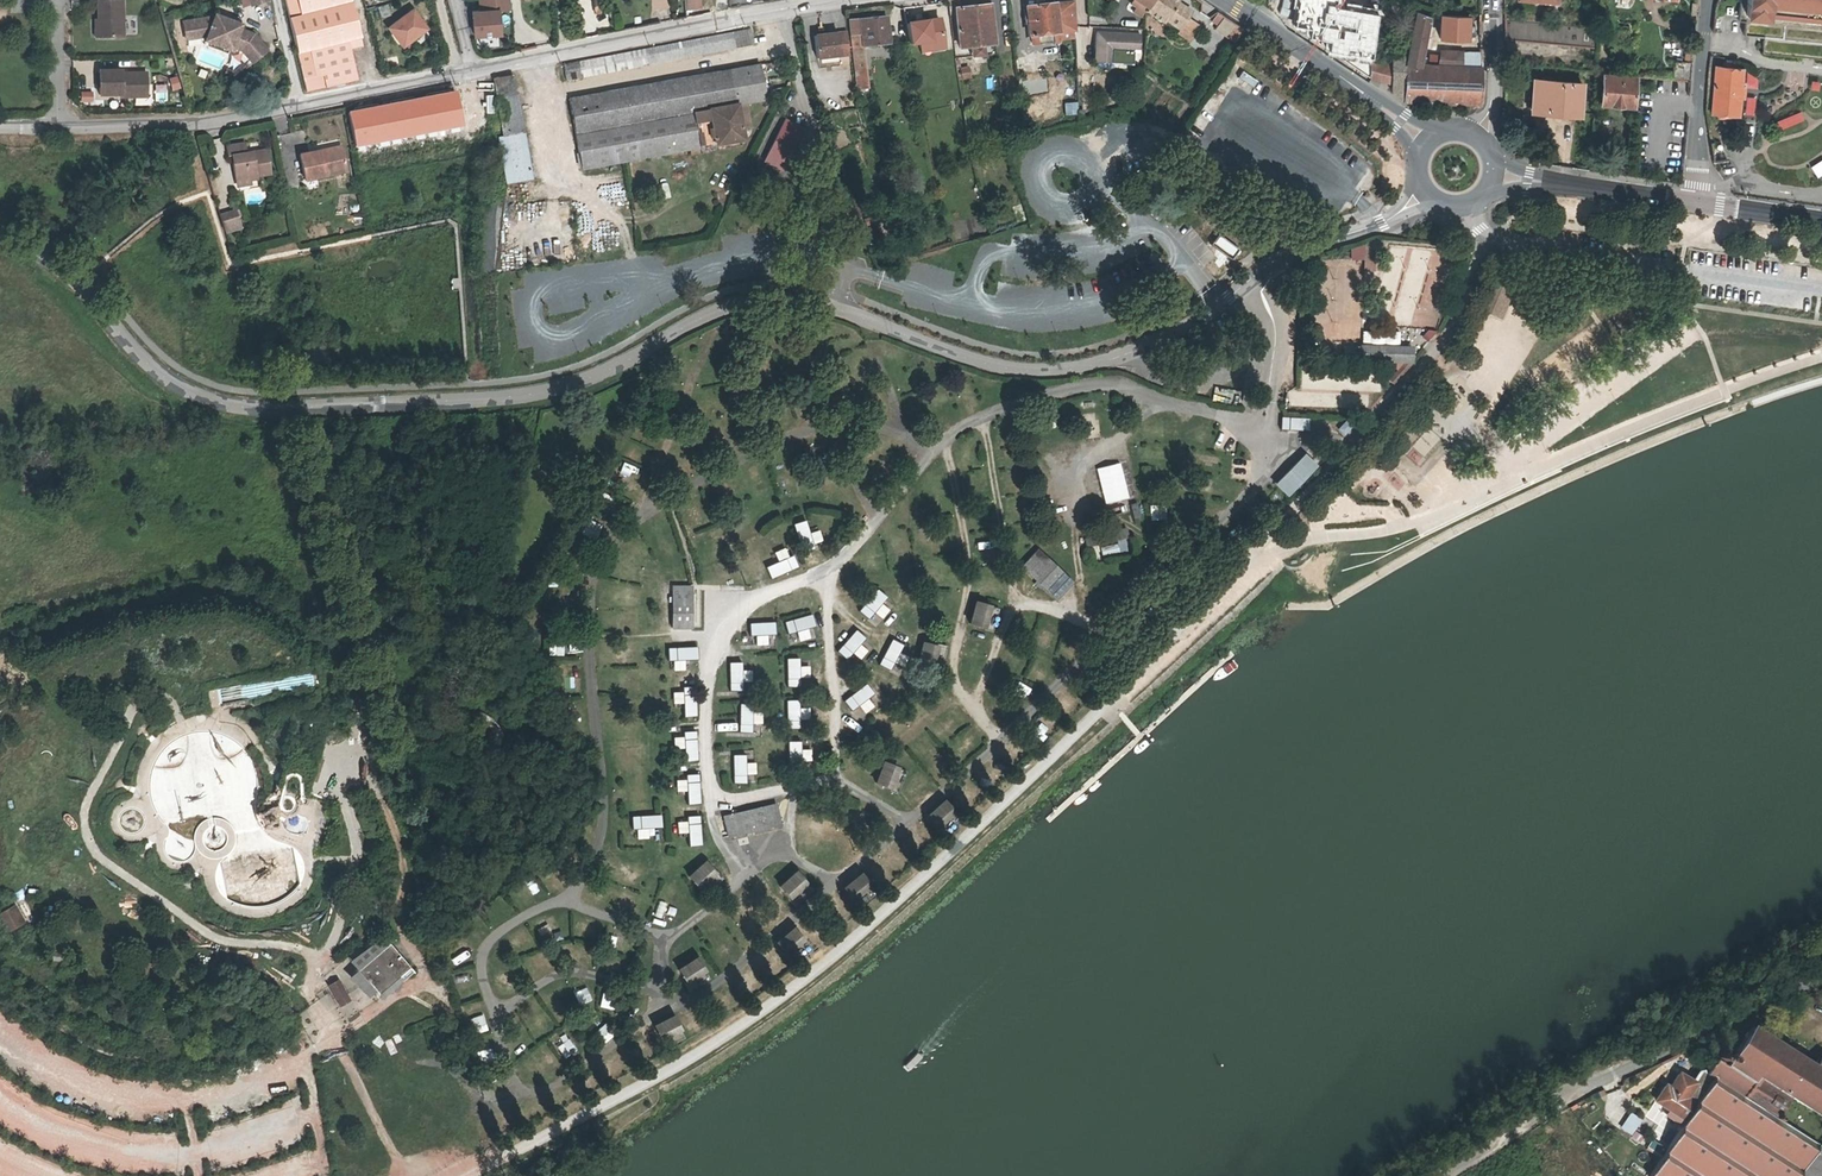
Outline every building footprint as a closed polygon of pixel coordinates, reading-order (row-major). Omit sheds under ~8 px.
[(99,35),(124,35),(123,0),(98,0),(98,17),(99,35)] [(298,53),(346,39),(349,48),(362,44),(350,0),(284,0),(298,53)] [(510,0),(480,0),(481,10),(472,10),(474,34),(501,32),(499,9),(511,8),(510,0)] [(594,13),(603,11),(600,0),(592,0),(594,13)] [(686,9),(698,7),(697,0),(685,0),(686,9)] [(1135,15),(1143,20),(1147,14),(1156,0),(1134,0),(1135,1),(1134,2),(1141,6),(1138,11),(1135,15)] [(1147,14),(1169,28),(1171,26),(1180,31),(1179,33),(1191,41),(1201,26),(1189,18),(1192,13),(1180,4),(1181,1),(1179,0),(1156,0),(1147,14)] [(1744,36),(1763,38),(1762,53),(1821,59),(1821,0),(1747,0),(1744,36)] [(1134,2),(1131,6),(1138,11),(1141,6),(1134,2)] [(1027,8),(1030,37),(1033,37),(1056,34),(1076,32),(1075,3),(1027,8)] [(992,6),(958,10),(962,49),(972,48),(974,58),(986,57),(985,47),(996,45),(992,6)] [(387,29),(401,46),(424,28),(410,11),(387,29)] [(1220,26),(1225,18),(1218,13),(1213,21),(1220,26)] [(1438,23),(1448,25),(1450,16),(1439,14),(1438,23)] [(208,17),(182,22),(186,38),(201,35),(207,37),(205,41),(231,50),(233,46),(241,50),(244,54),(248,50),(256,59),(267,49),(253,33),(240,28),(241,24),(215,15),(213,19),(208,17)] [(864,32),(853,33),(858,82),(869,81),(865,45),(891,42),(888,16),(862,19),(864,32)] [(1408,64),(1421,64),(1429,18),(1415,16),(1409,56),(1408,64)] [(1245,31),(1225,18),(1220,26),(1217,31),(1228,38),(1230,36),(1238,41),(1245,31)] [(852,20),(853,33),(864,32),(862,19),(852,20)] [(920,49),(943,45),(940,20),(908,25),(911,45),(919,44),(920,49)] [(1506,21),(1505,40),(1599,48),(1601,29),(1506,21)] [(1340,34),(1343,25),(1333,22),(1330,31),(1340,34)] [(561,65),(565,83),(753,45),(750,27),(561,65)] [(852,56),(849,33),(816,37),(819,59),(852,56)] [(1056,34),(1033,37),(1034,46),(1057,43),(1056,34)] [(1141,40),(1097,38),(1096,68),(1140,69),(1141,40)] [(346,39),(298,53),(308,91),(356,79),(349,48),(346,39)] [(943,45),(920,49),(921,55),(944,52),(943,45)] [(248,50),(244,54),(253,62),(256,59),(248,50)] [(1441,53),(1441,65),(1461,66),(1462,54),(1441,53)] [(1480,67),(1480,55),(1462,54),(1461,66),(1480,67)] [(1408,64),(1409,56),(1394,55),(1393,63),(1372,61),(1370,77),(1393,85),(1392,93),(1405,101),(1408,64)] [(1690,78),(1692,63),(1675,61),(1674,77),(1690,78)] [(1722,67),(1716,67),(1712,113),(1719,114),(1719,118),(1729,118),(1729,114),(1736,115),(1740,68),(1733,68),(1733,64),(1723,63),(1722,67)] [(246,68),(242,64),(233,71),(234,78),(246,68)] [(1441,65),(1421,64),(1408,64),(1405,101),(1444,103),(1480,105),(1480,67),(1461,66),(1441,65)] [(743,140),(736,107),(765,100),(758,65),(568,103),(581,173),(743,140)] [(959,68),(960,79),(971,79),(970,67),(959,68)] [(122,68),(100,68),(100,93),(122,92),(122,95),(137,94),(137,91),(140,88),(148,88),(148,70),(127,71),(127,74),(122,74),(122,68)] [(233,71),(226,69),(224,75),(234,78),(233,71)] [(1633,105),(1635,77),(1596,74),(1596,82),(1603,83),(1601,103),(1633,105)] [(169,79),(173,91),(182,89),(179,76),(169,79)] [(514,76),(497,79),(500,99),(518,96),(514,76)] [(1534,111),(1579,115),(1581,84),(1536,80),(1534,111)] [(81,90),(81,102),(93,102),(93,90),(81,90)] [(379,104),(383,123),(435,112),(431,94),(379,104)] [(498,99),(504,140),(524,137),(518,96),(500,99),(498,99)] [(1064,103),(1065,116),(1080,115),(1079,102),(1064,103)] [(365,126),(383,123),(379,104),(361,107),(365,126)] [(1778,131),(1804,121),(1800,112),(1775,121),(1778,131)] [(787,120),(783,128),(802,138),(806,129),(787,120)] [(802,138),(783,128),(770,154),(789,164),(802,138)] [(527,183),(528,186),(532,186),(524,137),(504,140),(499,141),(507,186),(527,183)] [(175,142),(162,145),(163,153),(177,149),(175,142)] [(232,155),(237,179),(250,177),(272,173),(268,149),(248,152),(246,142),(228,145),(229,155),(232,155)] [(320,152),(319,148),(299,152),(304,177),(345,169),(341,148),(320,152)] [(789,164),(770,154),(767,161),(785,171),(789,164)] [(250,177),(237,179),(238,185),(250,183),(250,177)] [(242,225),(236,209),(223,214),(227,229),(242,225)] [(1373,240),(1365,244),(1375,273),(1382,271),(1373,240)] [(1494,278),(1482,306),(1502,314),(1514,287),(1494,278)] [(1482,306),(1479,312),(1500,320),(1502,314),(1482,306)] [(1398,381),(1412,365),(1412,349),(1363,348),(1363,350),(1345,349),(1344,364),(1363,363),(1403,364),(1393,377),(1398,381)] [(1229,400),(1230,390),(1214,389),(1213,399),(1229,400)] [(49,403),(50,391),(34,391),(33,402),(49,403)] [(929,399),(934,415),(950,411),(945,394),(929,399)] [(923,396),(912,400),(919,417),(929,414),(923,396)] [(1050,418),(1052,432),(1065,431),(1063,416),(1050,418)] [(1280,419),(1280,430),(1300,431),(1300,419),(1280,419)] [(1188,423),(1173,420),(1170,437),(1184,440),(1188,423)] [(1153,439),(1166,439),(1165,423),(1153,423),(1153,439)] [(1349,428),(1345,424),(1339,432),(1342,435),(1349,428)] [(1139,447),(1154,437),(1146,425),(1131,434),(1139,447)] [(731,448),(737,445),(728,427),(722,430),(731,448)] [(1198,428),(1197,448),(1210,448),(1211,429),(1198,428)] [(1046,429),(1034,431),(1037,446),(1049,444),(1046,429)] [(1131,451),(1132,464),(1150,463),(1149,449),(1131,451)] [(1159,450),(1154,462),(1165,466),(1170,455),(1159,450)] [(773,457),(774,470),(788,469),(787,456),(773,457)] [(1202,457),(1202,470),(1220,470),(1220,457),(1202,457)] [(678,472),(693,471),(692,459),(677,460),(678,472)] [(614,470),(633,479),(637,469),(619,460),(614,470)] [(1288,498),(1313,472),(1301,460),(1275,485),(1288,498)] [(752,489),(764,485),(759,469),(747,473),(752,489)] [(964,484),(982,479),(980,472),(963,477),(964,484)] [(784,494),(796,490),(792,474),(779,478),(784,494)] [(1001,476),(1003,490),(1017,488),(1015,474),(1001,476)] [(1215,491),(1216,483),(1201,481),(1199,489),(1215,491)] [(731,498),(743,497),(742,486),(731,487),(731,498)] [(839,502),(853,503),(853,491),(839,491),(839,502)] [(760,512),(773,507),(768,492),(755,497),(760,512)] [(1025,515),(1022,504),(1007,507),(1009,518),(1025,515)] [(1139,516),(1129,518),(1131,526),(1141,524),(1139,516)] [(819,531),(808,533),(805,521),(796,523),(802,549),(822,544),(819,531)] [(1084,540),(1086,549),(1129,538),(1127,530),(1084,540)] [(890,554),(902,551),(900,538),(888,541),(890,554)] [(971,542),(972,555),(986,554),(985,542),(971,542)] [(787,547),(773,553),(777,563),(765,568),(770,579),(796,569),(787,547)] [(882,570),(878,553),(865,557),(869,574),(882,570)] [(1038,553),(1021,570),(1036,583),(1034,585),(1039,591),(1041,589),(1048,595),(1052,591),(1059,597),(1067,589),(1060,582),(1065,578),(1038,553)] [(936,585),(952,585),(952,572),(936,572),(936,585)] [(1071,585),(1065,578),(1060,582),(1067,589),(1071,585)] [(623,597),(627,585),(615,582),(611,593),(623,597)] [(882,621),(890,611),(881,604),(886,598),(875,589),(857,611),(868,619),(872,613),(882,621)] [(1052,591),(1048,595),(1055,601),(1059,597),(1052,591)] [(694,593),(675,593),(675,622),(694,622),(694,593)] [(623,600),(621,607),(638,610),(639,602),(623,600)] [(968,625),(989,631),(995,608),(974,602),(968,625)] [(809,626),(814,625),(812,614),(784,619),(787,633),(797,631),(798,640),(811,638),(809,626)] [(769,644),(768,633),(775,633),(775,621),(749,622),(750,635),(755,635),(755,645),(769,644)] [(843,643),(860,659),(869,650),(861,642),(866,637),(856,629),(843,643)] [(1063,641),(1069,646),(1076,638),(1070,632),(1063,641)] [(904,666),(908,655),(900,651),(904,643),(891,638),(880,664),(891,668),(894,662),(904,666)] [(571,653),(571,639),(554,639),(554,652),(571,653)] [(918,663),(938,666),(942,644),(922,640),(918,663)] [(669,670),(685,670),(685,659),(697,659),(697,646),(670,646),(669,670)] [(645,659),(645,648),(625,648),(625,659),(645,659)] [(800,665),(800,657),(786,657),(787,686),(799,685),(799,677),(811,677),(810,664),(800,665)] [(562,677),(578,676),(578,661),(561,661),(562,677)] [(729,661),(729,690),(742,689),(742,680),(752,680),(752,669),(742,669),(742,661),(729,661)] [(611,671),(611,685),(624,685),(624,671),(611,671)] [(810,685),(810,676),(798,677),(799,685),(810,685)] [(852,710),(859,704),(866,713),(880,701),(865,682),(844,700),(852,710)] [(697,715),(695,687),(682,688),(684,716),(697,715)] [(672,690),(673,704),(683,703),(682,690),(672,690)] [(600,700),(601,714),(620,712),(619,699),(600,700)] [(809,707),(800,707),(800,699),(787,699),(786,727),(800,727),(800,718),(809,718),(809,707)] [(752,731),(752,723),(763,724),(763,711),(752,711),(752,703),(739,703),(739,731),(752,731)] [(949,738),(953,722),(941,719),(937,735),(949,738)] [(684,731),(686,760),(698,760),(696,730),(684,731)] [(683,747),(683,736),(674,736),(674,747),(683,747)] [(801,748),(800,740),(788,740),(789,762),(812,760),(811,748),(801,748)] [(746,762),(746,754),(732,754),(734,782),(747,782),(747,774),(757,774),(756,761),(746,762)] [(312,780),(316,782),(323,760),(319,759),(312,780)] [(893,789),(902,767),(884,759),(874,782),(893,789)] [(700,802),(698,773),(686,773),(688,803),(700,802)] [(676,779),(676,791),(686,791),(686,778),(676,779)] [(943,830),(959,821),(946,799),(930,808),(943,830)] [(766,807),(730,816),(735,836),(772,827),(766,807)] [(662,813),(633,815),(634,839),(649,838),(649,827),(662,826),(662,813)] [(700,816),(677,817),(677,833),(688,832),(688,845),(702,844),(700,816)] [(619,859),(613,871),(627,877),(632,865),(619,859)] [(698,888),(718,875),(707,859),(687,872),(698,888)] [(792,900),(810,883),(796,868),(778,886),(792,900)] [(856,903),(873,891),(861,873),(843,884),(856,903)] [(520,888),(529,900),(541,892),(533,880),(520,888)] [(603,884),(600,897),(613,900),(616,887),(603,884)] [(14,905),(0,914),(0,919),(7,931),(23,922),(14,905)] [(557,934),(552,923),(540,928),(545,939),(557,934)] [(791,925),(772,947),(790,961),(808,940),(791,925)] [(727,933),(715,942),(724,955),(737,945),(727,933)] [(384,940),(351,965),(356,971),(388,944),(384,940)] [(356,971),(370,987),(403,961),(388,944),(356,971)] [(458,964),(471,961),(468,946),(454,950),(458,964)] [(675,969),(686,987),(709,972),(698,954),(675,969)] [(390,983),(397,977),(402,983),(413,973),(403,961),(370,987),(374,992),(375,992),(389,982),(390,983)] [(370,987),(356,971),(350,977),(365,991),(370,987)] [(512,984),(517,975),(510,971),(505,980),(512,984)] [(459,980),(461,995),(478,993),(476,978),(459,980)] [(338,982),(329,987),(332,990),(340,985),(338,982)] [(340,985),(332,990),(340,1006),(349,1001),(340,985)] [(374,992),(370,987),(365,991),(370,996),(374,992)] [(534,1019),(540,1030),(552,1024),(546,1012),(534,1019)] [(661,1041),(683,1031),(675,1013),(653,1023),(661,1041)] [(1713,1078),(1789,1128),(1803,1107),(1821,1117),(1821,1066),(1820,1069),(1750,1025),(1726,1059),(1721,1062),(1719,1063),(1717,1066),(1717,1068),(1718,1071),(1713,1078)] [(478,1061),(492,1059),(490,1047),(477,1049),(478,1061)] [(533,1055),(537,1068),(550,1064),(546,1051),(533,1055)] [(1713,1078),(1704,1072),(1696,1081),(1685,1074),(1675,1088),(1667,1084),(1656,1102),(1663,1107),(1659,1113),(1684,1128),(1713,1078)] [(1684,1128),(1653,1175),(1810,1175),(1821,1157),(1821,1150),(1789,1128),(1713,1078),(1684,1128)] [(533,1099),(520,1106),(527,1119),(540,1113),(533,1099)] [(1631,1111),(1618,1127),(1630,1136),(1642,1120),(1631,1111)] [(502,1131),(509,1128),(500,1112),(494,1115),(502,1131)]
